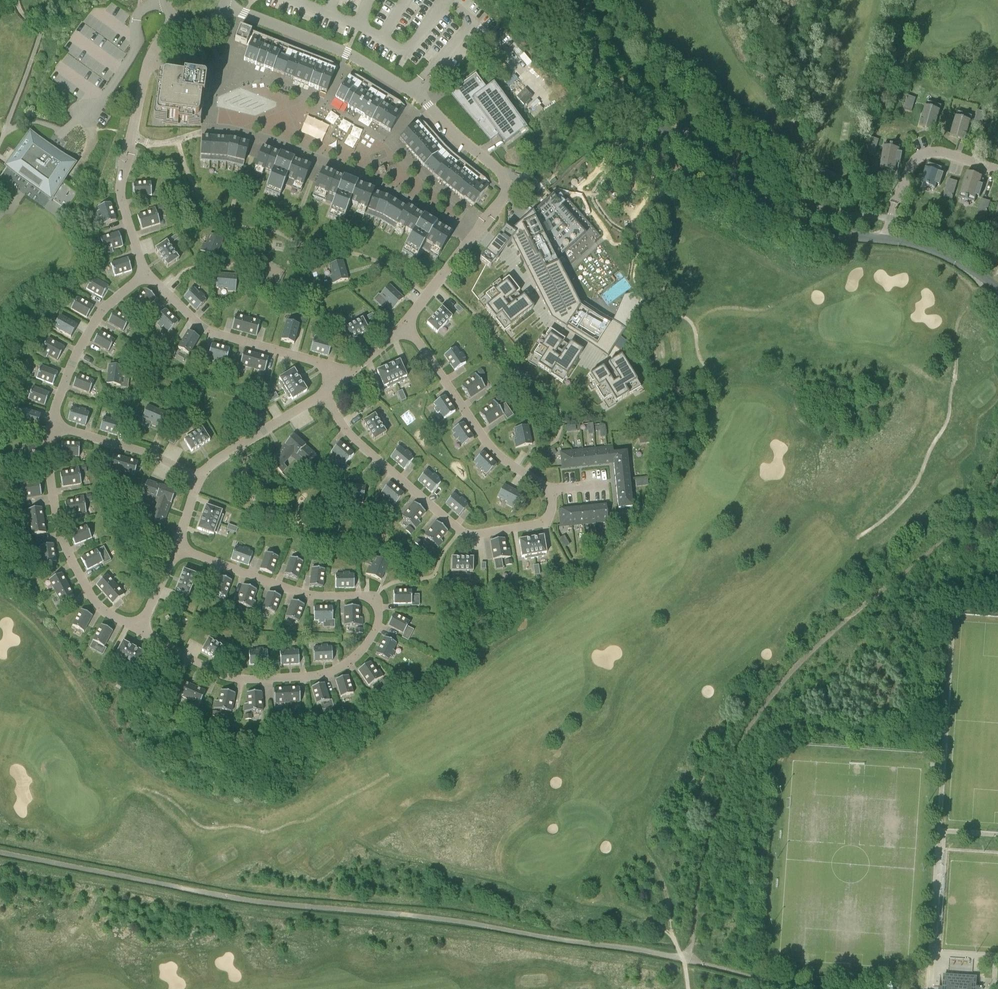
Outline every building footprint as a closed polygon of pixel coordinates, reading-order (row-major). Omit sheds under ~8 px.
[(235,41),(249,46),(244,60),(273,72),(273,71),(284,75),(284,76),(327,93),(337,66),(240,28),(235,41)] [(462,64),(469,57),(460,49),(453,57),(462,64)] [(351,73),(335,99),(344,104),(344,103),(349,106),(348,108),(372,122),(372,121),(390,132),(406,107),(351,73)] [(450,93),(491,140),(498,135),(505,144),(527,127),(494,83),(486,88),(476,74),(466,81),(467,82),(461,87),(460,86),(450,93)] [(203,82),(201,82),(201,84),(187,82),(187,80),(163,77),(160,101),(158,101),(156,116),(156,117),(156,118),(157,118),(157,119),(158,119),(158,120),(159,120),(178,122),(178,120),(184,121),(201,123),(204,99),(201,99),(203,86),(206,86),(206,85),(205,85),(205,84),(205,83),(204,83),(204,82),(203,82)] [(941,111),(925,106),(919,126),(935,130),(941,111)] [(971,123),(956,118),(950,137),(965,142),(971,123)] [(421,119),(399,139),(424,166),(435,176),(434,177),(463,199),(464,199),(474,206),(491,184),(453,154),(445,147),(421,119)] [(0,176),(0,179),(43,208),(59,219),(79,193),(62,182),(75,163),(30,131),(3,167),(5,170),(0,176)] [(227,162),(234,164),(243,167),(249,144),(240,141),(230,139),(220,138),(211,138),(202,137),(200,161),(210,161),(219,162),(227,162)] [(885,143),(879,169),(896,172),(901,147),(885,143)] [(263,148),(255,168),(264,171),(265,170),(272,173),(267,187),(281,192),(284,186),(301,192),(311,167),(294,160),(295,159),(280,153),(279,154),(263,148)] [(943,168),(928,163),(921,183),(936,189),(943,168)] [(381,221),(391,199),(374,192),(357,185),(358,184),(343,178),(343,179),(322,171),(312,197),(332,205),(330,211),(345,217),(350,204),(357,207),(357,208),(366,211),(365,214),(381,221)] [(983,177),(967,172),(959,198),(975,202),(983,177)] [(946,197),(955,199),(958,181),(949,179),(946,197)] [(151,183),(133,184),(134,197),(152,196),(151,183)] [(480,260),(490,268),(493,265),(495,262),(498,258),(507,247),(511,242),(516,250),(551,320),(608,358),(622,335),(624,333),(625,332),(626,330),(643,303),(635,293),(624,296),(615,317),(614,318),(614,319),(613,321),(575,296),(557,262),(588,235),(561,204),(553,195),(510,232),(505,228),(497,239),(488,250),(480,260)] [(391,199),(381,221),(395,230),(397,227),(405,232),(406,231),(412,235),(405,247),(418,256),(422,249),(438,259),(452,235),(437,226),(437,225),(424,217),(423,218),(408,208),(407,209),(391,199)] [(983,199),(980,211),(989,213),(992,201),(983,199)] [(116,221),(110,203),(98,207),(99,211),(97,212),(99,218),(101,218),(104,225),(116,221)] [(137,216),(142,230),(160,224),(155,207),(147,210),(148,213),(137,216)] [(119,233),(100,239),(106,255),(110,254),(113,253),(113,250),(123,246),(119,233)] [(206,244),(204,243),(200,251),(215,257),(223,240),(210,234),(206,244)] [(179,259),(167,242),(155,249),(167,267),(179,259)] [(128,259),(111,264),(115,276),(132,271),(128,259)] [(328,265),(332,275),(329,276),(332,285),(349,280),(343,260),(328,265)] [(238,275),(217,273),(216,288),(218,289),(218,288),(227,289),(227,292),(236,293),(238,275)] [(93,278),(86,289),(102,298),(109,287),(96,280),(93,278)] [(485,297),(491,304),(486,309),(504,332),(533,309),(523,297),(508,309),(504,304),(520,292),(508,278),(502,283),(504,285),(494,292),(493,290),(485,297)] [(391,287),(383,298),(389,304),(388,306),(394,312),(405,300),(391,287)] [(203,299),(205,297),(200,292),(198,294),(193,288),(184,298),(197,311),(206,301),(203,299)] [(134,303),(143,312),(156,299),(147,290),(134,303)] [(77,298),(71,309),(87,318),(93,307),(77,298)] [(450,319),(452,318),(442,308),(427,324),(437,333),(439,331),(450,319)] [(159,322),(157,324),(162,329),(164,327),(169,332),(178,323),(165,310),(156,319),(159,322)] [(123,332),(130,320),(114,312),(108,323),(123,332)] [(248,319),(235,315),(232,329),(244,333),(248,319)] [(60,317),(54,328),(71,338),(77,327),(60,317)] [(248,319),(244,333),(257,336),(261,322),(248,319)] [(362,319),(360,320),(343,329),(350,341),(369,331),(362,319)] [(299,326),(287,322),(281,341),(294,344),(299,326)] [(554,357),(565,340),(550,331),(545,337),(547,339),(541,348),(539,347),(533,355),(541,361),(537,367),(562,383),(583,352),(570,344),(559,360),(554,357)] [(93,343),(109,352),(115,341),(100,332),(93,343)] [(178,349),(188,355),(199,339),(188,332),(178,349)] [(328,342),(329,340),(322,338),(321,341),(314,339),(311,351),(328,356),(332,344),(328,342)] [(48,339),(39,354),(47,358),(48,355),(58,361),(65,348),(48,339)] [(629,344),(620,339),(616,347),(624,352),(629,344)] [(230,349),(212,344),(208,357),(212,358),(212,360),(218,362),(219,360),(226,362),(230,349)] [(460,354),(455,348),(444,355),(455,371),(466,363),(463,360),(465,358),(462,353),(460,354)] [(244,351),(241,365),(252,369),(256,355),(244,351)] [(256,355),(252,369),(265,372),(269,358),(256,355)] [(618,381),(613,385),(603,368),(588,377),(592,384),(594,383),(597,388),(595,389),(603,402),(611,397),(615,404),(640,388),(621,356),(608,364),(618,381)] [(388,366),(396,384),(405,380),(404,378),(407,377),(400,361),(388,366)] [(125,367),(109,365),(107,384),(121,386),(122,375),(124,375),(125,367)] [(48,369),(41,366),(36,378),(53,385),(58,373),(48,369)] [(387,386),(388,388),(396,384),(388,366),(377,371),(384,387),(387,386)] [(281,381),(279,383),(284,391),(301,380),(294,370),(279,379),(281,381)] [(470,381),(461,387),(469,399),(485,388),(475,374),(475,373),(469,378),(470,381)] [(77,375),(73,387),(89,394),(94,382),(77,375)] [(301,380),(284,391),(289,399),(291,398),(293,400),(307,391),(301,380)] [(33,387),(28,399),(45,406),(50,394),(33,387)] [(444,419),(455,412),(445,396),(434,404),(436,407),(434,408),(432,409),(436,415),(435,416),(440,423),(445,419),(444,419)] [(503,415),(494,400),(487,405),(489,407),(479,414),(488,425),(503,415)] [(148,406),(142,419),(152,423),(151,425),(159,428),(165,413),(148,406)] [(72,408),(68,421),(86,426),(89,414),(85,412),(86,410),(80,408),(79,410),(72,408)] [(22,410),(18,422),(37,428),(41,416),(22,410)] [(375,415),(363,422),(374,441),(386,433),(385,431),(375,415)] [(118,422),(118,420),(112,418),(111,420),(104,418),(100,430),(118,436),(122,423),(118,422)] [(463,446),(474,438),(463,423),(452,430),(455,434),(453,435),(452,435),(451,436),(455,442),(453,443),(458,450),(463,446)] [(514,429),(515,431),(516,439),(514,440),(516,448),(532,445),(528,426),(514,429)] [(203,429),(184,441),(191,452),(210,441),(203,429)] [(282,473),(287,468),(282,464),(289,457),(293,453),(297,456),(298,455),(308,464),(316,455),(294,435),(269,462),(282,473)] [(340,442),(331,452),(334,455),(333,457),(338,461),(339,459),(345,464),(354,455),(340,442)] [(62,443),(61,456),(79,457),(80,444),(62,443)] [(20,450),(20,457),(22,457),(22,464),(35,465),(36,446),(23,446),(23,450),(20,450)] [(399,447),(391,457),(405,469),(413,459),(410,457),(412,455),(406,451),(405,452),(399,447)] [(607,448),(596,449),(597,465),(609,464),(607,448)] [(584,451),(586,466),(597,465),(596,449),(584,451)] [(584,451),(573,452),(574,467),(586,466),(584,451)] [(487,475),(496,465),(483,452),(474,462),(477,465),(475,466),(480,471),(482,469),(487,475)] [(563,469),(574,467),(573,452),(572,452),(561,453),(563,468),(563,469)] [(615,481),(629,480),(627,457),(627,452),(625,452),(617,453),(613,453),(615,481)] [(122,473),(126,459),(113,455),(109,469),(120,472),(122,473)] [(126,459),(122,473),(134,477),(138,463),(126,459)] [(60,473),(62,487),(82,484),(79,467),(70,468),(71,471),(60,473)] [(426,471),(418,481),(432,493),(441,483),(437,480),(439,478),(434,474),(432,476),(426,471)] [(293,474),(288,479),(293,483),(298,478),(293,474)] [(28,480),(20,482),(23,499),(42,496),(39,481),(28,483),(28,480)] [(615,481),(618,505),(618,509),(632,507),(629,480),(615,481)] [(150,512),(147,519),(163,525),(176,491),(148,481),(141,497),(142,498),(144,493),(156,497),(156,498),(160,500),(155,514),(150,512)] [(366,487),(347,483),(344,497),(355,499),(354,501),(363,503),(366,487)] [(384,495),(383,497),(388,502),(390,500),(395,505),(404,495),(390,483),(381,493),(384,495)] [(506,504),(513,508),(521,494),(504,485),(498,497),(499,498),(507,502),(506,504)] [(454,494),(445,504),(459,516),(468,506),(465,504),(466,502),(461,498),(460,499),(454,494)] [(76,500),(65,502),(67,516),(86,513),(84,496),(75,497),(76,500)] [(402,517),(415,529),(420,522),(418,520),(425,512),(414,503),(402,517)] [(202,518),(220,524),(223,515),(221,515),(222,512),(206,506),(202,518)] [(596,523),(607,521),(606,506),(594,507),(596,523)] [(134,514),(139,516),(142,509),(136,507),(134,514)] [(594,507),(583,508),(585,524),(596,523),(594,507)] [(30,523),(44,520),(42,508),(27,510),(30,523)] [(573,525),(585,524),(583,508),(572,509),(573,525)] [(561,526),(573,525),(572,509),(560,511),(561,526)] [(220,524),(202,518),(197,529),(214,535),(215,532),(217,533),(220,524)] [(44,520),(30,523),(32,536),(46,533),(44,520)] [(437,522),(424,536),(434,545),(437,548),(443,542),(440,540),(448,531),(437,522)] [(75,545),(92,538),(87,526),(70,533),(75,545)] [(544,536),(531,538),(534,558),(544,556),(543,554),(546,553),(544,536)] [(525,560),(534,558),(531,538),(519,540),(522,558),(525,557),(525,560)] [(505,539),(490,541),(494,560),(511,557),(509,549),(506,550),(505,539)] [(41,551),(39,551),(40,558),(42,557),(43,565),(56,563),(53,544),(40,547),(41,551)] [(249,566),(253,553),(249,552),(250,550),(244,547),(243,550),(235,547),(231,559),(249,566)] [(81,559),(87,570),(103,562),(97,550),(81,559)] [(278,557),(266,553),(260,570),(272,574),(278,557)] [(369,566),(366,574),(381,580),(389,562),(376,557),(371,567),(369,566)] [(303,562),(291,558),(285,575),(297,579),(303,562)] [(471,572),(473,572),(473,558),(451,558),(451,572),(454,572),(471,572)] [(312,568),(310,586),(323,588),(325,570),(312,568)] [(196,575),(183,570),(176,591),(189,595),(196,575)] [(335,575),(336,588),(354,588),(354,572),(343,573),(343,575),(335,575)] [(55,592),(68,585),(62,574),(49,580),(55,592)] [(116,585),(107,575),(96,585),(105,594),(116,585)] [(232,581),(220,576),(213,593),(226,598),(232,581)] [(68,585),(55,592),(61,602),(61,603),(74,596),(68,585)] [(116,585),(105,594),(114,604),(124,595),(125,594),(116,585)] [(243,585),(238,599),(237,603),(248,607),(253,609),(256,601),(253,600),(257,590),(243,585)] [(412,591),(393,591),(394,604),(412,604),(412,591)] [(269,592),(262,609),(275,614),(281,597),(269,592)] [(292,601),(286,618),(298,622),(304,605),(292,601)] [(333,607),(314,608),(314,621),(318,621),(319,623),(325,623),(325,620),(333,620),(333,607)] [(359,607),(345,607),(345,626),(362,626),(362,618),(359,618),(359,607)] [(81,610),(73,626),(84,632),(92,616),(81,610)] [(394,614),(388,626),(404,634),(410,622),(394,614)] [(101,625),(93,641),(104,647),(113,631),(101,625)] [(385,638),(376,654),(388,660),(390,656),(392,657),(395,652),(393,650),(396,644),(385,638)] [(227,650),(209,639),(202,651),(221,662),(224,657),(227,650)] [(125,665),(134,648),(123,642),(115,657),(117,658),(116,660),(125,665)] [(321,648),(313,649),(314,662),(333,660),(332,647),(328,648),(328,645),(321,646),(321,648)] [(134,648),(125,665),(133,670),(134,667),(137,669),(145,654),(134,648)] [(256,651),(249,652),(250,665),(268,664),(267,651),(263,651),(263,649),(256,649),(256,651)] [(288,652),(280,652),(281,665),(299,664),(299,651),(294,651),(294,649),(288,649),(288,652)] [(370,662),(358,670),(368,685),(382,675),(379,670),(376,671),(370,662)] [(348,676),(336,680),(341,697),(353,694),(348,676)] [(188,700),(194,686),(182,681),(176,694),(188,700)] [(312,687),(317,704),(330,701),(324,683),(312,687)] [(194,686),(188,700),(200,705),(205,692),(194,686)] [(287,689),(287,703),(300,702),(300,688),(287,689)] [(287,703),(287,689),(274,689),(274,704),(287,703)] [(216,701),(214,709),(231,712),(235,693),(221,691),(219,701),(216,701)] [(248,704),(245,704),(245,710),(262,709),(261,692),(247,693),(248,704)] [(976,986),(977,977),(944,975),(943,987),(943,988),(976,988),(976,986)]
